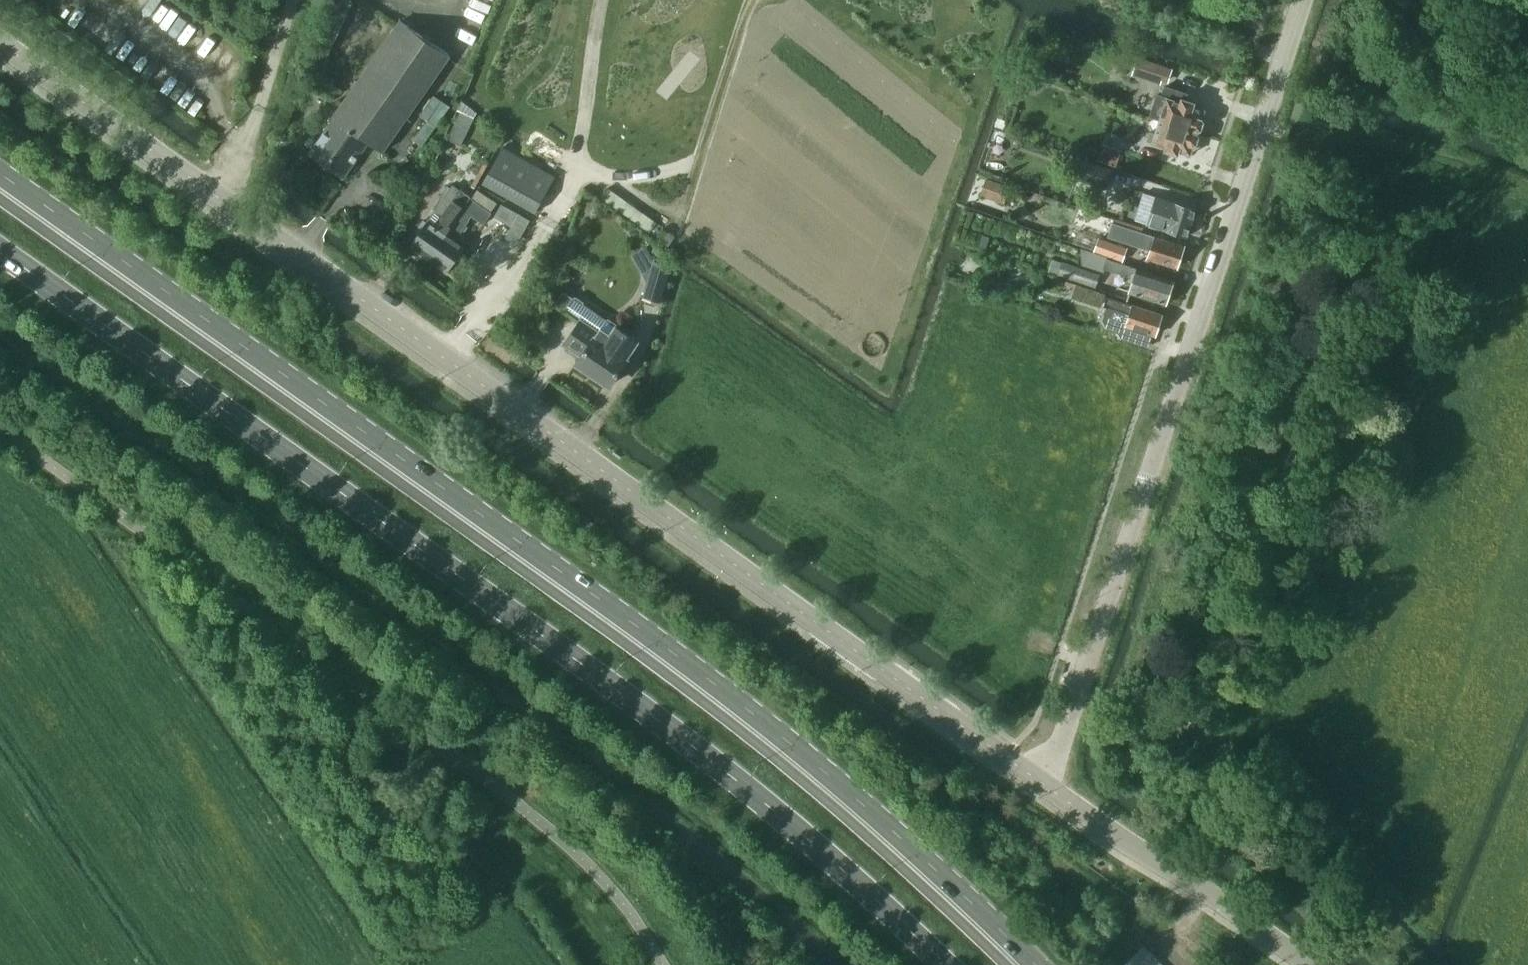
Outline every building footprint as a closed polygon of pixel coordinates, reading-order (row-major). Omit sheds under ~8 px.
[(381,151),(449,56),(399,21),(331,116),(333,117),(308,153),(342,178),(368,142),(381,151)] [(1166,81),(1170,69),(1139,60),(1134,75),(1155,82),(1156,78),(1166,81)] [(1203,110),(1193,107),(1194,103),(1184,100),(1186,95),(1163,87),(1160,97),(1156,95),(1149,117),(1158,120),(1196,133),(1197,131),(1200,130),(1202,122),(1200,120),(1203,110)] [(461,148),(477,115),(466,106),(469,102),(463,97),(443,140),(461,148)] [(1195,144),(1197,138),(1195,135),(1196,133),(1158,120),(1154,133),(1148,132),(1145,141),(1164,147),(1163,152),(1177,156),(1178,152),(1189,155),(1192,146),(1195,144)] [(1115,165),(1120,150),(1101,144),(1096,159),(1115,165)] [(536,214),(556,179),(503,149),(484,184),(536,214)] [(1104,187),(1110,168),(1080,158),(1074,177),(1104,187)] [(982,192),(1006,200),(1010,187),(986,179),(982,192)] [(429,258),(460,215),(469,198),(452,186),(450,189),(447,186),(439,198),(442,200),(441,201),(439,200),(435,205),(437,207),(426,223),(423,220),(415,232),(418,234),(411,245),(429,258)] [(1187,236),(1196,209),(1157,197),(1148,223),(1187,236)] [(447,271),(463,247),(457,243),(462,236),(459,233),(471,216),(483,225),(491,214),(469,198),(460,215),(429,258),(447,271)] [(1184,246),(1112,223),(1108,236),(1150,249),(1147,258),(1177,267),(1184,246)] [(1121,260),(1125,248),(1098,239),(1094,251),(1121,260)] [(1165,304),(1173,280),(1080,250),(1082,265),(1099,270),(1100,267),(1133,278),(1128,292),(1165,304)] [(1093,288),(1098,274),(1063,263),(1059,276),(1093,288)] [(1073,299),(1077,287),(1054,280),(1050,292),(1073,299)] [(1087,289),(1084,300),(1099,305),(1103,294),(1087,289)] [(564,311),(572,298),(563,291),(554,304),(563,310),(564,311)] [(1105,296),(1102,307),(1108,309),(1104,321),(1107,328),(1123,333),(1121,337),(1133,341),(1136,330),(1155,336),(1162,315),(1122,302),(1105,296)] [(563,310),(563,311),(579,321),(564,343),(581,355),(575,363),(577,365),(578,368),(583,371),(586,371),(594,376),(595,375),(610,384),(626,361),(623,360),(636,341),(614,326),(615,324),(608,319),(607,321),(581,303),(582,302),(575,297),(574,299),(572,298),(564,311),(563,310)] [(1145,949),(1129,964),(1161,964),(1145,949)]
